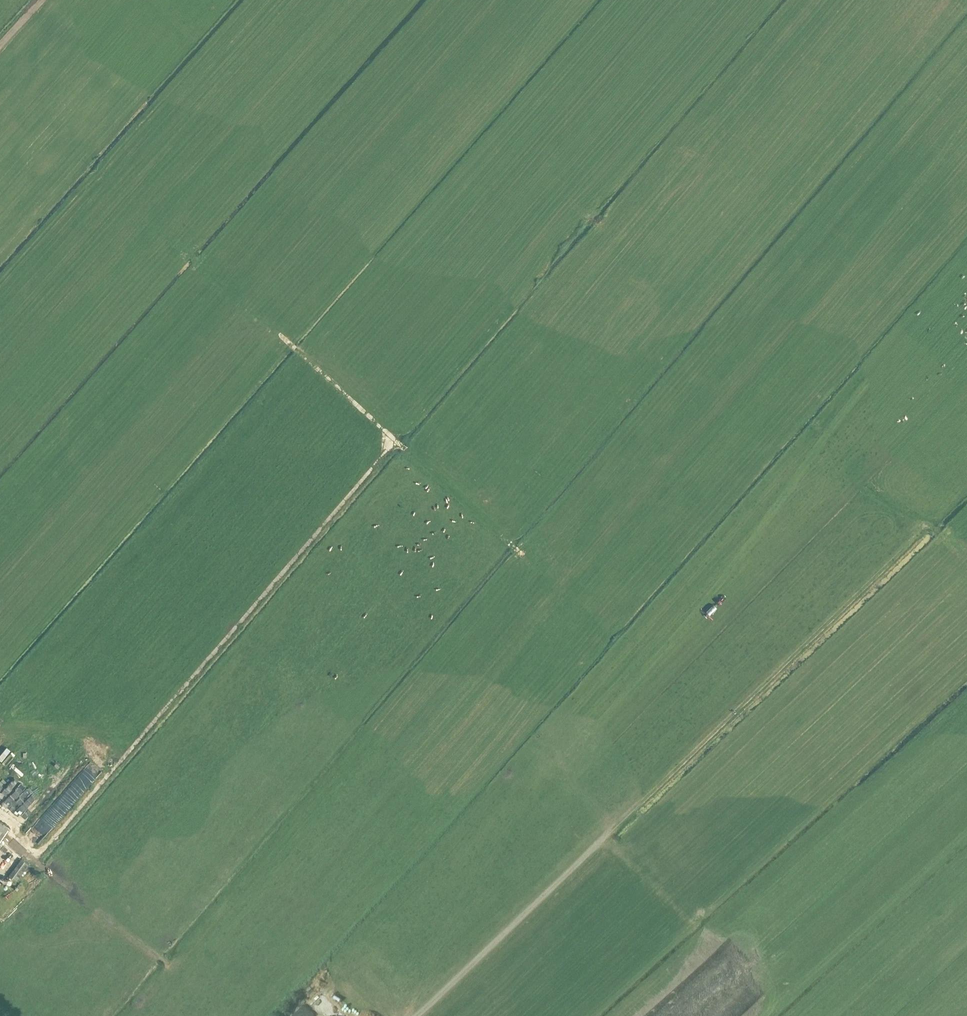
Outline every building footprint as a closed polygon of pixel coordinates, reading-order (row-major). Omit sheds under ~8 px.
[(64,767),(68,772),(81,757),(77,753),(64,767)] [(92,780),(96,768),(85,764),(80,776),(92,780)] [(49,822),(88,782),(80,774),(41,814),(49,822)] [(21,858),(8,875),(16,881),(28,863),(21,858)] [(314,996),(331,1015),(342,1015),(320,990),(314,996)]
